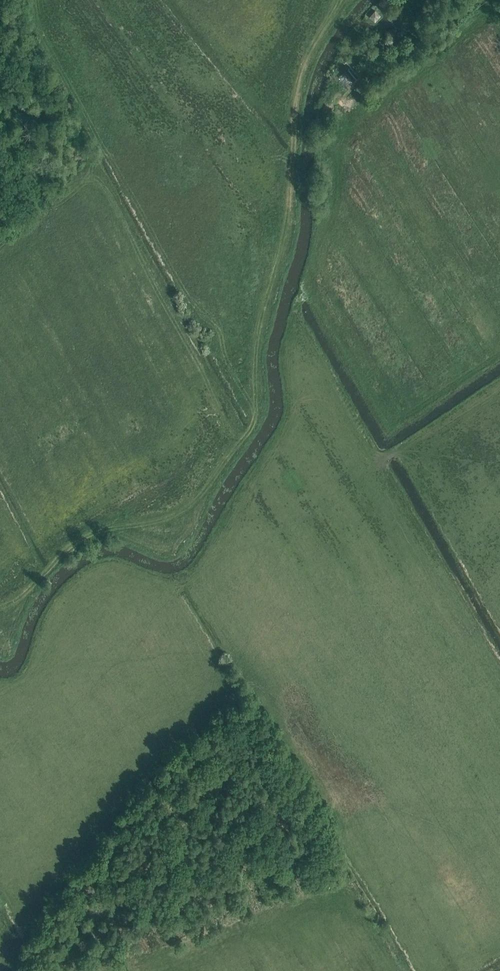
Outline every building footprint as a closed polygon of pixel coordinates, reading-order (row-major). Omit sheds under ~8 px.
[(380,16),(375,11),(370,17),(375,21),(380,16)]
